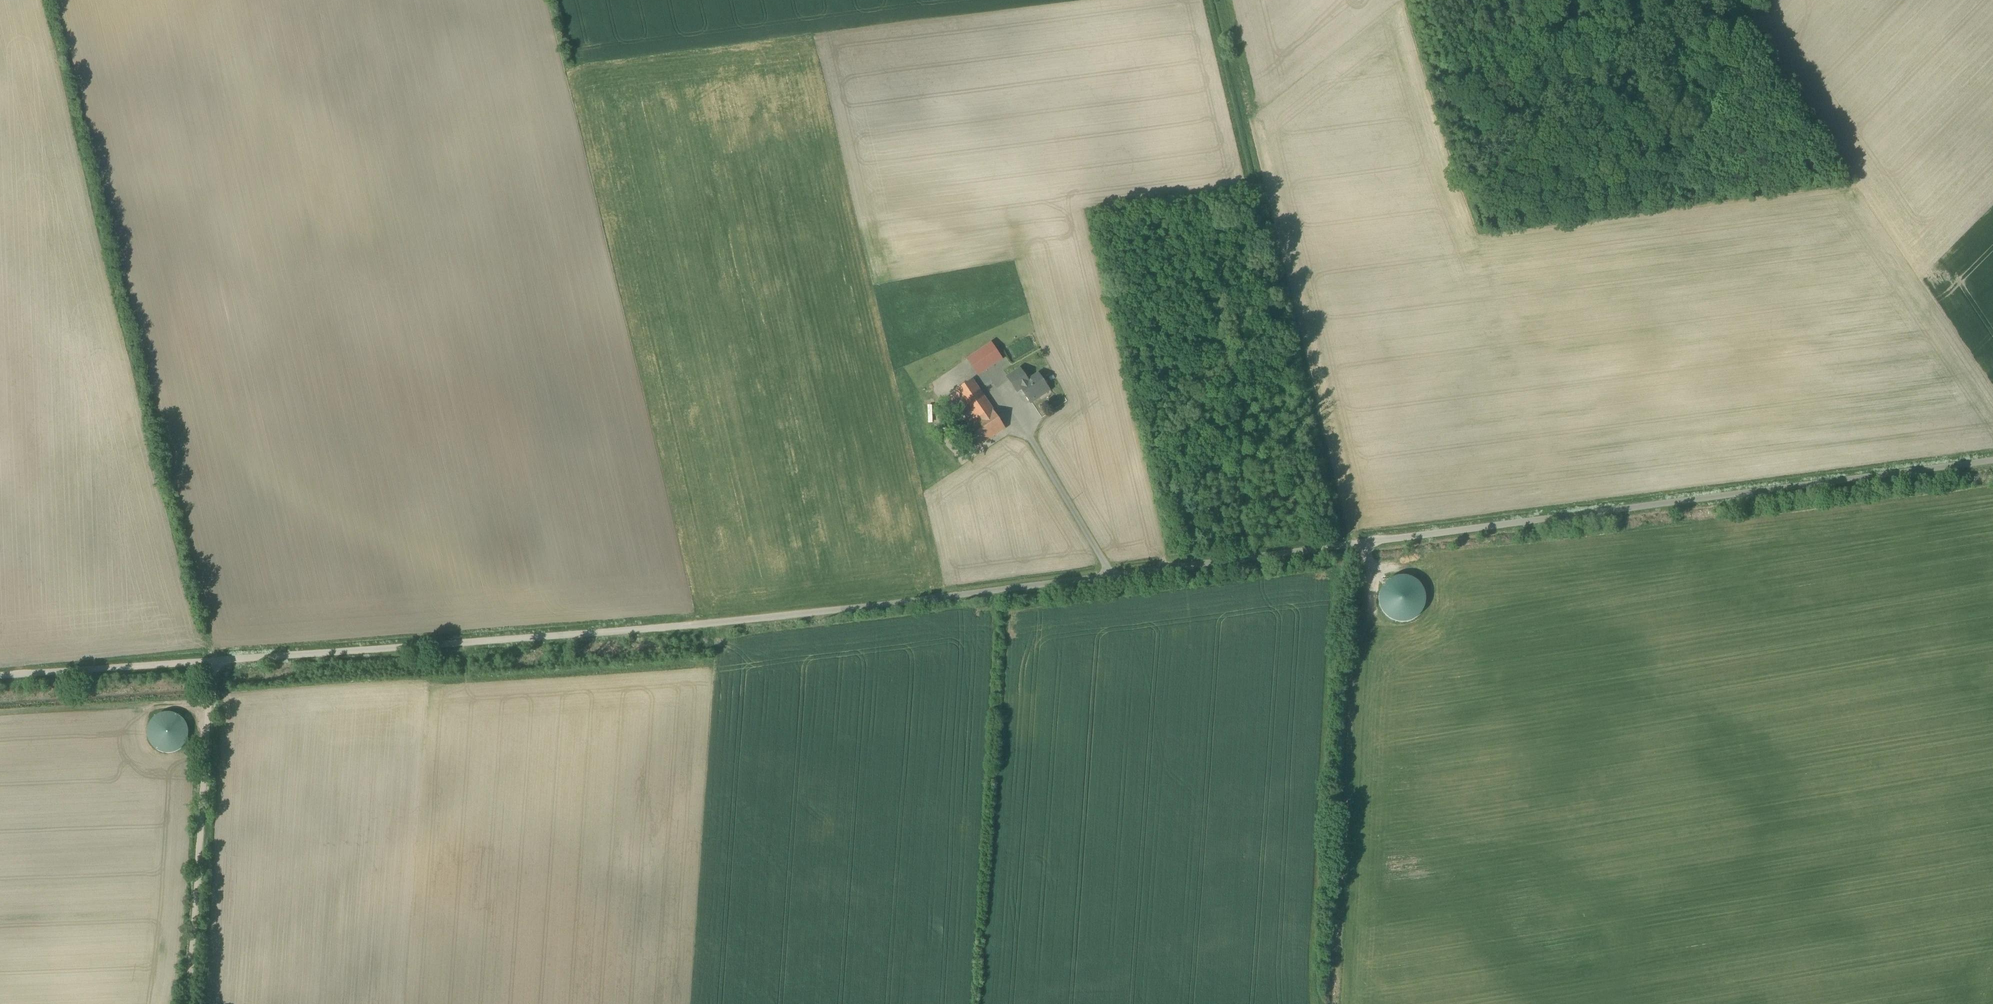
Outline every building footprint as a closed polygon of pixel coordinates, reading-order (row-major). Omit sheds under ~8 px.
[(1002,359),(991,343),(968,359),(978,374),(1002,359)] [(1021,368),(1007,377),(1018,393),(1022,390),(1031,404),(1050,391),(1038,373),(1028,380),(1021,368)] [(1005,429),(972,380),(950,396),(971,426),(965,431),(976,448),(1005,429)] [(1383,586),(1379,593),(1379,601),(1381,609),(1386,616),(1392,620),(1400,622),(1408,622),(1415,619),(1420,614),(1424,608),(1426,600),(1425,593),(1422,586),(1417,581),(1411,577),(1404,575),(1396,576),(1388,580),(1383,586)]
